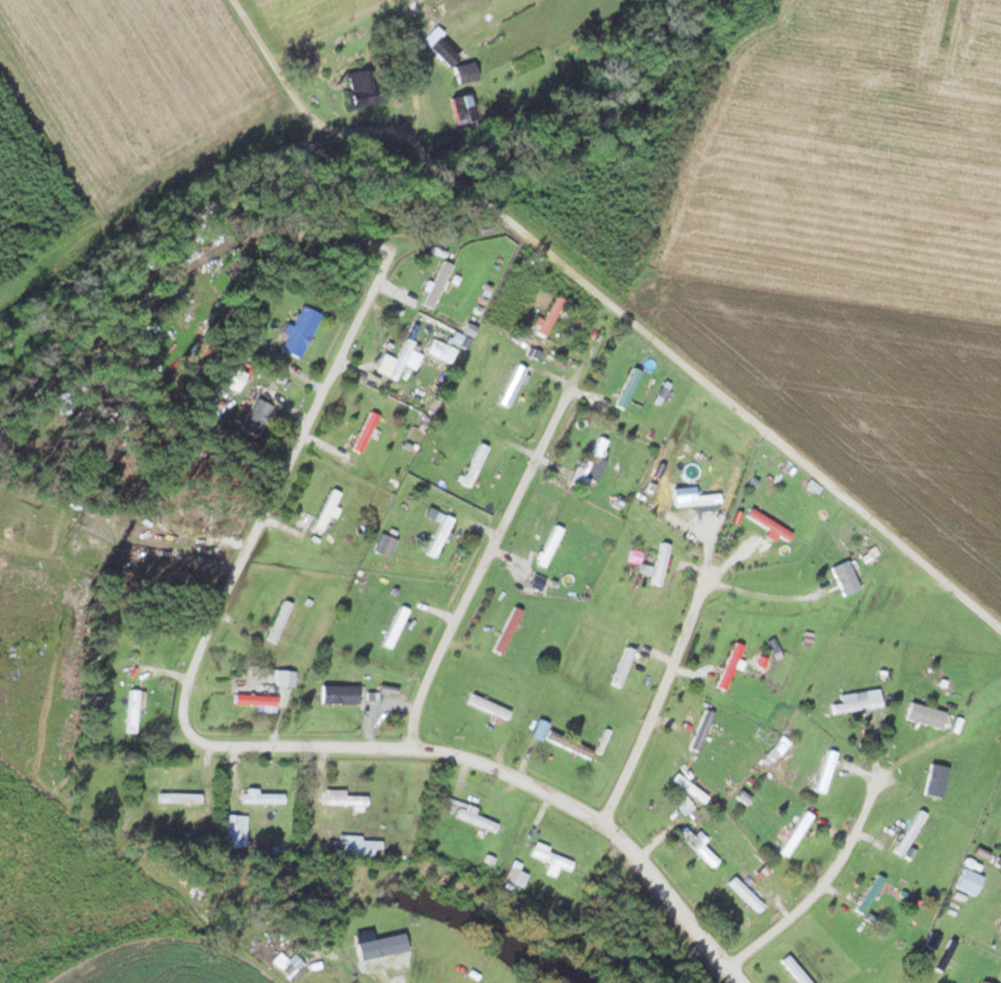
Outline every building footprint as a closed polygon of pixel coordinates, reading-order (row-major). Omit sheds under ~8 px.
[(457,56),(432,31),(420,42),(445,67),(457,56)] [(476,80),(472,63),(450,68),(455,85),(476,80)] [(466,94),(448,97),(453,124),(472,121),(466,94)] [(423,306),(431,310),(448,271),(439,267),(423,306)] [(536,334),(544,338),(563,300),(555,296),(536,334)] [(280,350),(298,360),(320,315),(301,306),(280,350)] [(444,345),(430,338),(423,352),(448,364),(459,342),(449,337),(444,345)] [(385,377),(394,382),(407,358),(411,360),(418,347),(405,339),(385,377)] [(525,369),(516,366),(500,404),(509,408),(525,369)] [(614,406),(623,411),(642,373),(633,369),(614,406)] [(256,439),(272,407),(254,398),(238,430),(256,439)] [(377,417),(369,413),(352,451),(360,455),(377,417)] [(586,489),(604,441),(597,438),(585,470),(576,466),(570,483),(586,489)] [(485,448),(478,445),(462,485),(467,487),(470,479),(473,480),(485,448)] [(312,529),(324,534),(341,495),(330,490),(312,529)] [(717,505),(717,497),(673,497),(673,505),(717,505)] [(790,535),(750,510),(746,516),(786,541),(790,535)] [(453,521),(445,516),(425,553),(434,558),(453,521)] [(562,530),(554,526),(536,564),(544,568),(562,530)] [(659,586),(670,546),(661,543),(650,584),(659,586)] [(649,576),(654,560),(643,557),(639,573),(649,576)] [(830,568),(842,597),(859,590),(847,561),(830,568)] [(292,605),(283,601),(264,639),(274,644),(292,605)] [(389,650),(408,612),(400,607),(380,645),(389,650)] [(518,616),(508,612),(490,649),(500,654),(518,616)] [(717,689),(726,692),(742,646),(733,643),(717,689)] [(611,684),(620,688),(634,651),(626,648),(611,684)] [(293,671),(277,671),(277,686),(293,686),(293,671)] [(357,705),(357,686),(320,686),(320,705),(357,705)] [(126,733),(136,733),(137,708),(142,708),(142,691),(127,691),(126,733)] [(276,697),(234,696),(234,705),(275,706),(276,697)] [(880,707),(879,697),(831,705),(833,715),(880,707)] [(940,730),(945,714),(910,702),(905,719),(940,730)] [(689,748),(697,753),(715,714),(706,711),(689,748)] [(600,754),(609,732),(600,728),(591,749),(548,731),(544,742),(589,760),(592,751),(600,754)] [(816,791),(825,793),(836,753),(827,751),(816,791)] [(949,769),(931,764),(922,794),(941,799),(949,769)] [(365,806),(365,796),(344,796),(344,790),(323,790),(323,806),(365,806)] [(179,804),(179,807),(200,807),(200,793),(157,793),(157,804),(179,804)] [(282,794),(240,794),(240,804),(282,804),(282,794)] [(497,823),(474,816),(476,807),(442,797),(437,813),(495,830),(497,823)] [(926,815),(918,810),(892,852),(900,857),(926,815)] [(812,816),(805,812),(779,852),(786,857),(812,816)] [(240,847),(240,815),(225,815),(225,847),(240,847)] [(678,833),(710,868),(716,862),(684,827),(678,833)] [(380,841),(360,841),(360,836),(336,836),(336,858),(380,858),(380,841)] [(572,862),(534,844),(529,854),(568,871),(572,862)] [(504,879),(520,888),(526,876),(509,868),(504,879)] [(773,878),(763,868),(757,873),(766,884),(773,878)] [(982,877),(964,868),(955,887),(973,896),(982,877)] [(885,880),(877,875),(854,911),(862,916),(885,880)] [(755,913),(762,906),(732,876),(725,883),(755,913)] [(799,982),(810,982),(786,956),(780,962),(799,982)] [(883,964),(863,982),(875,982),(888,970),(883,964)]
